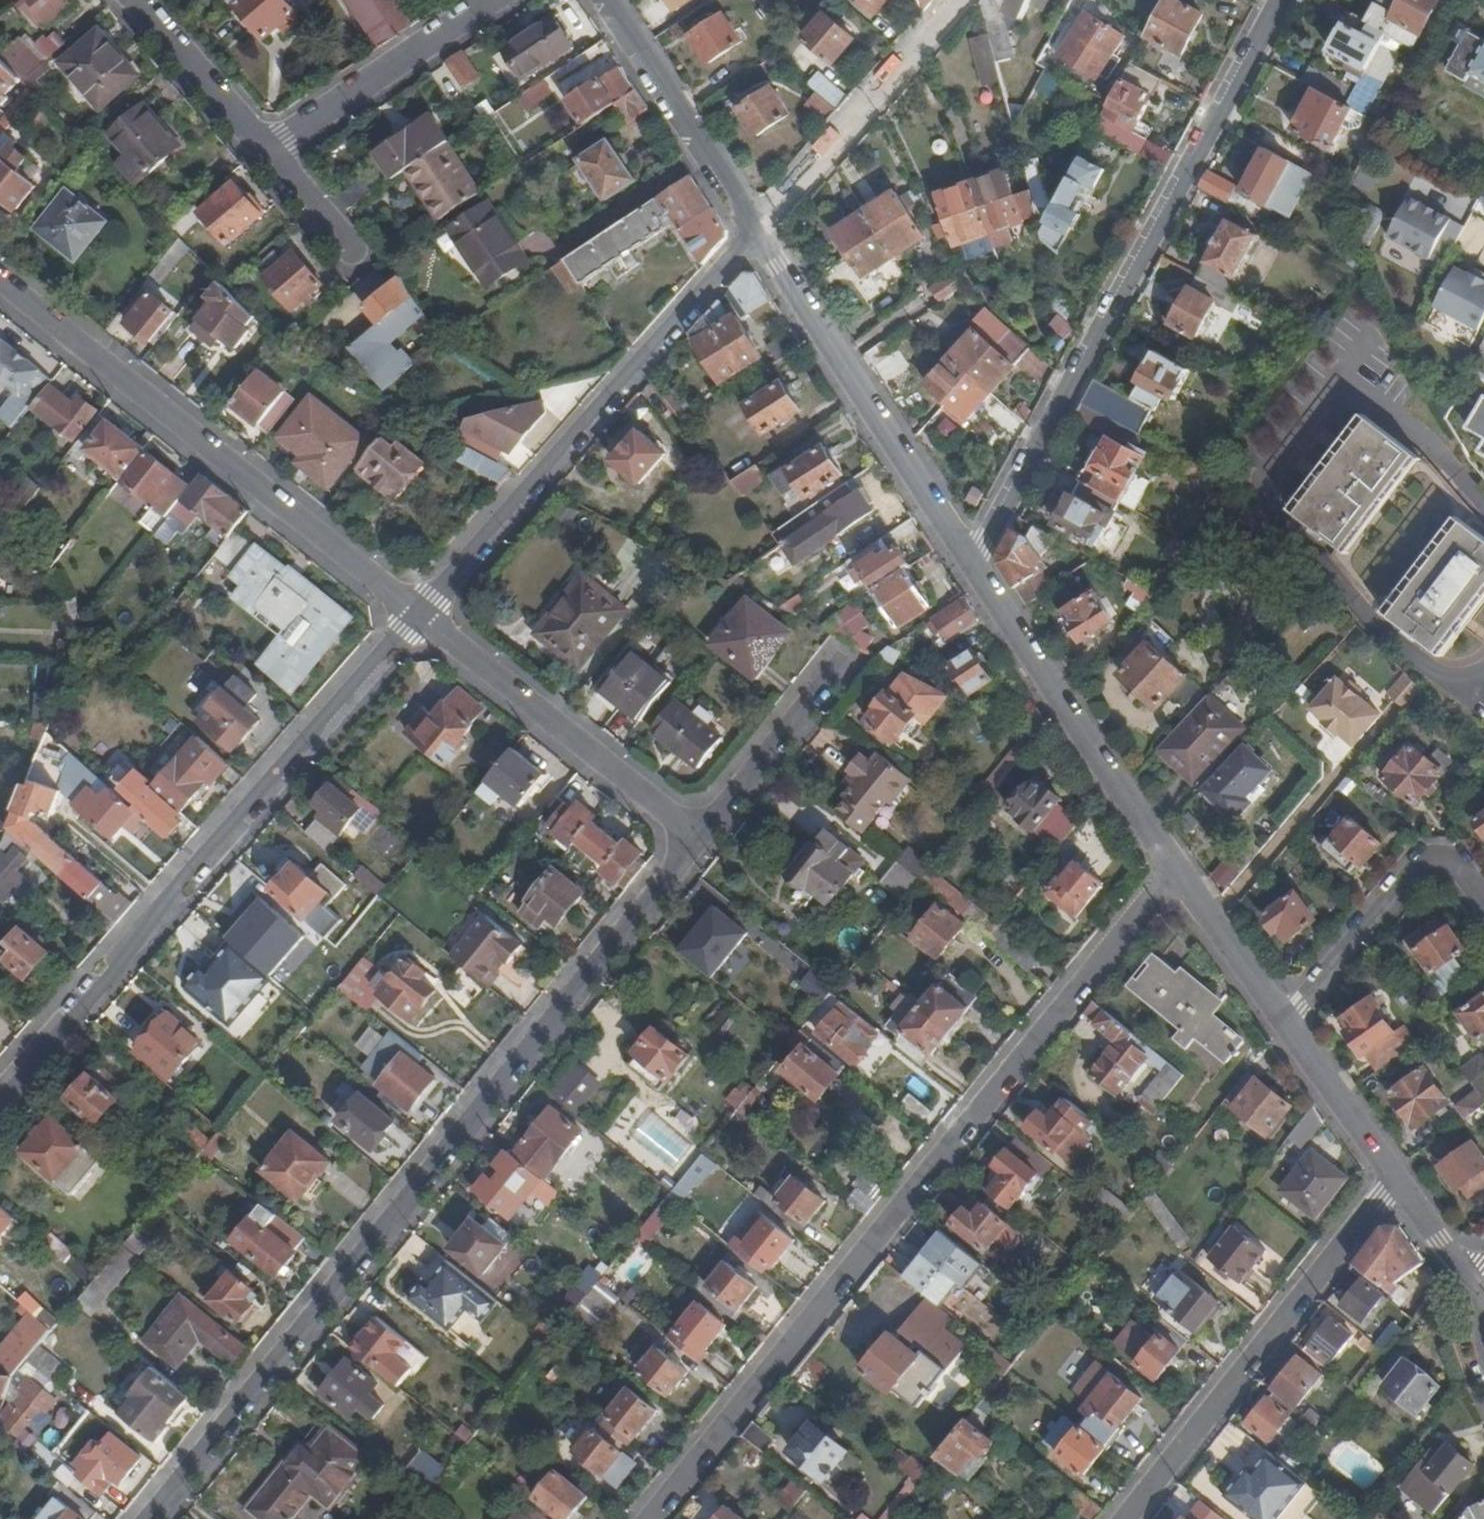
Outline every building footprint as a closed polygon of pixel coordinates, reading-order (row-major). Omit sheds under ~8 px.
[(17,7),(36,29),(45,22),(49,25),(69,8),(62,0),(25,0),(17,7)] [(245,29),(252,23),(267,40),(281,28),(286,33),(300,21),(295,15),(297,13),(285,0),(246,0),(238,7),(239,9),(233,15),(245,29)] [(381,49),(398,37),(373,0),(347,0),(381,49)] [(398,37),(413,27),(395,0),(373,0),(398,37)] [(678,11),(693,0),(671,0),(678,11)] [(877,14),(889,0),(861,0),(877,14)] [(935,0),(921,0),(924,12),(935,0)] [(980,5),(988,35),(994,59),(1014,53),(1007,30),(1002,8),(1006,0),(982,0),(980,5)] [(1002,8),(1007,30),(1023,0),(1006,0),(1002,8)] [(1145,35),(1184,55),(1205,14),(1178,0),(1164,0),(1145,35)] [(1367,19),(1387,31),(1388,31),(1416,46),(1437,9),(1430,6),(1433,0),(1379,0),(1375,5),(1367,19)] [(1430,6),(1437,9),(1441,0),(1433,0),(1430,6)] [(1125,36),(1088,12),(1060,54),(1098,78),(1125,36)] [(1362,76),(1383,39),(1388,31),(1387,31),(1367,19),(1355,12),(1349,23),(1346,24),(1332,50),(1353,62),(1350,69),(1362,76)] [(827,14),(807,38),(835,63),(856,39),(827,14)] [(698,33),(721,56),(743,42),(724,15),(698,33)] [(572,46),(552,16),(503,50),(523,79),(572,46)] [(1463,24),(1455,38),(1463,43),(1448,70),(1467,81),(1465,85),(1483,95),(1483,38),(1472,32),(1474,30),(1463,24)] [(139,77),(101,33),(63,66),(102,110),(139,77)] [(711,64),(721,56),(698,33),(693,37),(711,64)] [(988,35),(971,40),(979,69),(996,64),(994,59),(988,35)] [(1367,115),(1401,52),(1383,39),(1362,76),(1355,89),(1347,104),(1367,115)] [(463,54),(446,65),(463,90),(479,79),(463,54)] [(565,95),(619,68),(612,55),(558,83),(565,95)] [(780,69),(784,63),(776,55),(767,62),(771,70),(780,69)] [(23,81),(0,57),(0,104),(1,103),(6,109),(13,102),(8,96),(23,81)] [(1103,116),(1132,130),(1135,132),(1150,104),(1145,102),(1150,93),(1154,95),(1162,79),(1131,62),(1111,101),(1103,116)] [(996,64),(979,69),(984,88),(1001,83),(996,64)] [(1312,65),(1304,81),(1316,88),(1347,104),(1355,89),(1312,65)] [(637,93),(622,70),(601,84),(600,83),(569,103),(585,127),(637,93)] [(838,110),(849,97),(820,71),(809,84),(817,92),(838,110)] [(552,94),(544,82),(518,99),(526,111),(552,94)] [(762,98),(785,118),(790,114),(771,87),(762,98)] [(1371,117),(1367,115),(1347,104),(1316,88),(1295,127),(1332,148),(1345,124),(1353,129),(1364,128),(1371,117)] [(32,90),(0,128),(0,142),(3,139),(38,96),(32,90)] [(827,123),(838,110),(817,92),(807,104),(827,123)] [(637,93),(585,127),(526,166),(531,172),(606,122),(617,125),(626,119),(629,124),(649,111),(637,93)] [(759,138),(785,118),(762,98),(741,111),(759,138)] [(141,182),(180,147),(144,105),(111,134),(128,155),(121,161),(141,182)] [(1103,116),(1100,122),(1128,137),(1132,130),(1103,116)] [(434,118),(410,134),(417,145),(438,131),(447,146),(451,143),(434,118)] [(378,156),(395,181),(406,174),(447,146),(438,131),(417,145),(410,134),(378,156)] [(0,142),(0,196),(18,211),(37,187),(20,173),(29,160),(3,139),(0,142)] [(1143,155),(1167,168),(1175,154),(1151,141),(1143,155)] [(637,183),(610,144),(581,163),(607,203),(637,183)] [(406,174),(440,223),(481,196),(447,146),(406,174)] [(1209,171),(1200,186),(1267,222),(1274,207),(1291,215),(1313,174),(1266,148),(1244,190),(1209,171)] [(1082,157),(1042,233),(1043,239),(1063,256),(1081,221),(1079,219),(1085,207),(1079,204),(1087,185),(1097,190),(1107,170),(1082,157)] [(1006,169),(971,182),(980,209),(1016,196),(1014,189),(1006,169)] [(677,224),(705,267),(727,242),(728,233),(692,178),(566,262),(582,287),(607,271),(616,283),(640,268),(631,254),(668,230),(662,221),(671,215),(677,224)] [(980,209),(971,182),(939,193),(946,213),(948,220),(980,209)] [(1079,204),(1085,207),(1088,208),(1097,190),(1087,185),(1079,204)] [(263,217),(236,186),(202,215),(229,246),(263,217)] [(980,209),(989,234),(1025,221),(1037,216),(1030,190),(1021,193),(1016,196),(980,209)] [(848,248),(851,253),(881,233),(866,211),(853,191),(843,198),(846,204),(857,217),(850,222),(837,230),(848,248)] [(108,224),(69,192),(40,227),(79,259),(108,224)] [(866,211),(881,233),(910,214),(907,209),(895,192),(866,211)] [(1388,238),(1444,264),(1465,225),(1439,212),(1436,213),(1424,208),(1425,206),(1409,198),(1388,238)] [(529,263),(491,204),(451,230),(490,289),(529,263)] [(857,217),(846,204),(841,207),(850,222),(857,217)] [(1376,208),(1346,266),(1363,275),(1367,271),(1361,257),(1383,212),(1376,208)] [(948,220),(950,226),(958,246),(989,234),(980,209),(948,220)] [(940,215),(942,222),(948,220),(946,213),(940,215)] [(881,233),(896,256),(925,236),(913,218),(910,214),(881,233)] [(668,230),(677,224),(671,215),(662,221),(668,230)] [(1480,258),(1483,249),(1483,220),(1471,215),(1456,247),(1480,258)] [(1229,220),(1199,276),(1227,292),(1258,236),(1229,220)] [(866,275),(896,256),(881,233),(851,253),(854,257),(866,275)] [(322,286),(295,255),(284,264),(275,253),(257,269),(293,311),(322,286)] [(566,262),(541,279),(557,303),(582,287),(566,262)] [(1483,278),(1483,272),(1473,267),(1471,273),(1483,278)] [(1471,273),(1470,275),(1456,268),(1435,308),(1480,330),(1483,322),(1483,278),(1471,273)] [(827,269),(818,275),(821,280),(830,275),(827,269)] [(746,270),(727,291),(743,315),(772,296),(756,272),(746,270)] [(933,286),(942,301),(961,286),(955,272),(933,286)] [(1227,292),(1199,276),(1183,304),(1172,324),(1197,337),(1214,307),(1222,305),(1234,312),(1242,299),(1227,292)] [(350,350),(380,385),(412,364),(402,352),(398,355),(390,347),(425,316),(401,279),(365,310),(379,326),(350,350)] [(243,313),(215,290),(206,302),(212,307),(191,334),(214,352),(224,339),(237,349),(251,332),(247,328),(251,322),(242,314),(243,313)] [(156,346),(180,316),(152,294),(128,324),(156,346)] [(1172,324),(1183,304),(1177,300),(1166,321),(1172,324)] [(719,302),(707,314),(749,378),(765,368),(759,359),(763,357),(760,353),(735,313),(728,316),(719,302)] [(707,314),(691,333),(722,382),(726,380),(732,388),(749,378),(707,314)] [(1058,330),(1070,341),(1077,327),(1067,319),(1058,330)] [(972,375),(996,348),(991,344),(975,330),(952,356),(972,375)] [(1028,346),(1011,331),(999,344),(996,348),(972,375),(992,393),(1016,366),(1013,363),(1028,346)] [(50,386),(55,380),(4,340),(0,345),(0,385),(3,381),(35,405),(50,386)] [(996,348),(999,344),(995,340),(991,344),(996,348)] [(1483,379),(1483,347),(1470,372),(1483,379)] [(1191,369),(1156,350),(1139,380),(1142,382),(1133,398),(1154,409),(1163,394),(1175,399),(1191,369)] [(943,397),(948,402),(972,375),(952,356),(927,383),(943,397)] [(412,364),(380,385),(384,391),(414,366),(412,364)] [(254,380),(281,402),(284,398),(256,375),(252,379),(254,380)] [(948,402),(952,405),(968,420),(983,403),(992,393),(972,375),(948,402)] [(271,436),(290,410),(281,402),(254,380),(234,404),(261,426),(260,427),(271,436)] [(784,382),(749,404),(766,431),(801,409),(784,382)] [(676,384),(664,393),(683,420),(696,411),(676,384)] [(35,405),(33,408),(75,442),(99,412),(82,398),(75,406),(50,386),(35,405)] [(1089,389),(1083,402),(1140,433),(1147,420),(1089,389)] [(472,414),(459,441),(501,463),(548,411),(540,395),(472,414)] [(939,401),(944,406),(948,402),(943,397),(939,401)] [(1483,400),(1467,430),(1483,438),(1474,454),(1483,459),(1483,400)] [(1087,467),(1080,480),(1121,503),(1135,510),(1151,481),(1138,473),(1149,452),(1134,443),(1140,433),(1083,402),(1075,416),(1110,435),(1109,439),(1103,436),(1091,460),(1096,463),(1093,467),(1087,467)] [(258,431),(260,427),(261,426),(234,404),(233,403),(229,407),(258,431)] [(335,422),(312,403),(284,438),(308,457),(302,465),(330,487),(365,441),(338,420),(335,422)] [(1022,403),(1014,412),(1027,424),(1033,413),(1022,403)] [(1297,514),(1371,418),(1364,414),(1291,508),(1297,514)] [(75,447),(85,455),(110,423),(100,415),(75,447)] [(1418,454),(1371,418),(1297,514),(1345,550),(1418,454)] [(117,480),(120,482),(132,467),(131,466),(145,449),(110,423),(85,455),(90,458),(93,458),(96,457),(116,473),(116,478),(117,480)] [(630,426),(623,435),(629,441),(612,459),(638,482),(665,452),(638,429),(637,431),(630,426)] [(396,451),(383,441),(358,471),(389,496),(395,489),(403,495),(426,466),(400,446),(396,451)] [(788,461),(771,472),(785,492),(798,485),(806,497),(843,473),(825,445),(792,466),(788,461)] [(481,455),(464,447),(459,458),(475,466),(481,455)] [(141,522),(155,534),(169,516),(183,499),(192,487),(148,453),(125,483),(154,506),(141,522)] [(1423,458),(1418,454),(1345,550),(1350,553),(1423,458)] [(521,476),(489,459),(481,473),(504,485),(507,481),(522,476),(521,476)] [(766,479),(755,463),(730,480),(741,494),(766,479)] [(169,516),(155,534),(168,545),(195,511),(215,527),(208,537),(221,548),(234,532),(236,529),(250,511),(205,475),(185,500),(183,499),(169,516)] [(16,495),(24,512),(42,488),(30,478),(16,495)] [(1121,503),(1080,480),(1057,523),(1098,545),(1121,503)] [(773,533),(781,543),(855,491),(848,481),(773,533)] [(855,491),(781,543),(794,562),(873,508),(859,489),(855,491)] [(1386,611),(1391,616),(1464,520),(1458,515),(1386,611)] [(1391,616),(1439,652),(1483,594),(1483,535),(1464,520),(1391,616)] [(1000,562),(1027,604),(1048,590),(1036,572),(1046,566),(1040,556),(1056,537),(1033,524),(1026,535),(1013,528),(1000,552),(999,555),(1000,562)] [(236,529),(234,532),(215,558),(234,574),(257,545),(236,529)] [(842,544),(851,558),(868,547),(858,532),(842,544)] [(869,579),(874,587),(907,567),(910,565),(899,547),(893,551),(883,557),(880,553),(890,547),(884,536),(868,547),(851,558),(848,560),(863,583),(869,579)] [(893,551),(890,547),(880,553),(883,557),(893,551)] [(240,596),(252,605),(284,566),(261,548),(238,577),(249,586),(240,596)] [(284,566),(252,605),(257,610),(259,607),(292,632),(303,616),(314,625),(295,648),(283,639),(263,666),(294,690),(339,634),(335,631),(348,615),(305,581),(304,582),(284,566)] [(907,567),(874,587),(900,627),(933,606),(907,567)] [(574,592),(616,626),(627,612),(585,578),(574,592)] [(1128,603),(1140,611),(1157,593),(1131,578),(1125,590),(1134,595),(1128,603)] [(1095,591),(1066,609),(1073,620),(1069,622),(1081,642),(1114,621),(1095,591)] [(575,677),(616,626),(574,592),(533,644),(575,677)] [(940,647),(980,619),(964,593),(952,601),(956,607),(950,611),(948,609),(934,619),(934,620),(930,623),(937,635),(941,632),(944,635),(936,642),(940,647)] [(781,606),(796,614),(807,606),(798,594),(781,606)] [(1439,652),(1444,655),(1480,608),(1483,603),(1483,594),(1439,652)] [(815,624),(846,641),(870,624),(853,600),(815,624)] [(762,680),(781,655),(794,638),(758,609),(725,651),(762,680)] [(1137,630),(1120,649),(1133,660),(1122,672),(1158,706),(1170,694),(1182,705),(1199,687),(1137,630)] [(975,649),(950,666),(961,683),(964,681),(972,692),(993,678),(975,649)] [(671,683),(651,667),(632,652),(601,691),(621,707),(640,722),(671,683)] [(785,659),(781,655),(762,680),(767,683),(785,659)] [(655,663),(651,667),(671,683),(674,679),(655,663)] [(1389,693),(1406,708),(1413,699),(1423,688),(1407,673),(1389,693)] [(1357,745),(1384,715),(1365,699),(1365,691),(1353,683),(1347,683),(1341,678),(1315,709),(1328,720),(1326,723),(1342,736),(1344,734),(1357,745)] [(216,734),(236,752),(262,723),(247,709),(256,699),(235,681),(213,708),(226,720),(216,734)] [(1432,696),(1423,688),(1413,699),(1423,707),(1432,696)] [(473,725),(484,710),(460,691),(449,705),(447,704),(436,719),(426,712),(409,733),(449,765),(467,741),(463,738),(474,725),(473,725)] [(621,707),(601,691),(598,695),(618,711),(621,707)] [(36,719),(46,720),(48,693),(38,693),(36,719)] [(896,744),(919,716),(890,693),(878,708),(879,710),(870,722),(896,744)] [(1210,695),(1160,748),(1194,780),(1244,727),(1210,695)] [(677,701),(653,730),(669,743),(685,756),(689,760),(699,769),(724,738),(677,701)] [(61,724),(52,720),(51,723),(48,730),(56,738),(61,724)] [(51,723),(38,722),(34,736),(45,740),(48,730),(51,723)] [(1009,776),(1037,741),(1002,722),(996,731),(1020,744),(1000,768),(1009,776)] [(45,740),(17,809),(10,827),(92,899),(90,900),(101,909),(116,922),(133,903),(119,890),(116,893),(100,880),(33,821),(36,817),(39,811),(54,816),(73,764),(62,760),(67,748),(56,738),(48,730),(45,740)] [(1273,769),(1246,742),(1205,786),(1237,817),(1258,795),(1252,790),(1273,769)] [(685,756),(669,743),(666,747),(686,763),(689,760),(685,756)] [(1411,743),(1382,776),(1416,805),(1445,771),(1411,743)] [(155,790),(182,814),(210,783),(214,786),(230,766),(206,745),(199,754),(192,748),(155,790)] [(548,777),(515,750),(489,781),(504,793),(522,808),(548,777)] [(911,780),(880,755),(873,763),(862,754),(848,768),(853,773),(860,778),(852,788),(845,796),(848,799),(838,814),(863,834),(888,803),(891,805),(911,780)] [(101,778),(90,768),(76,786),(87,794),(77,806),(115,839),(125,827),(138,811),(113,789),(104,798),(92,788),(101,778)] [(995,792),(1009,776),(1000,768),(987,784),(995,792)] [(148,820),(170,839),(184,823),(179,818),(182,814),(155,790),(151,786),(153,783),(141,771),(125,790),(142,806),(138,811),(148,820)] [(860,778),(853,773),(845,782),(852,788),(860,778)] [(381,812),(339,778),(317,804),(331,816),(327,821),(322,817),(307,835),(328,853),(352,823),(365,833),(381,812)] [(504,793),(489,781),(479,794),(494,805),(504,793)] [(1065,840),(1079,823),(1058,806),(1063,800),(1048,788),(1044,792),(1035,785),(1012,813),(1057,849),(1065,840)] [(575,812),(558,799),(540,821),(550,829),(553,826),(560,831),(558,834),(573,846),(578,841),(609,866),(605,871),(621,885),(623,881),(630,886),(644,868),(638,863),(645,855),(629,842),(624,848),(593,822),(597,817),(581,804),(575,812)] [(138,811),(125,827),(135,836),(148,820),(138,811)] [(1352,815),(1325,847),(1350,869),(1358,860),(1364,864),(1383,842),(1352,815)] [(830,905),(864,862),(827,832),(790,877),(806,891),(809,888),(830,905)] [(1244,834),(1227,856),(1241,867),(1258,846),(1244,834)] [(0,852),(0,892),(30,858),(19,847),(10,857),(1,849),(0,852)] [(930,873),(933,869),(909,850),(898,863),(922,882),(930,873)] [(922,882),(898,863),(882,883),(906,903),(922,882)] [(1076,919),(1104,885),(1078,864),(1064,881),(1059,877),(1045,894),(1076,919)] [(328,906),(346,884),(323,865),(311,878),(296,866),(287,876),(286,876),(273,891),(328,938),(344,920),(328,906)] [(360,881),(371,891),(379,882),(364,868),(356,877),(360,881)] [(559,925),(585,894),(555,870),(530,901),(532,903),(524,912),(541,926),(549,917),(559,925)] [(473,886),(481,893),(492,879),(483,872),(473,886)] [(356,877),(351,873),(346,880),(355,888),(360,881),(356,877)] [(969,920),(987,935),(995,925),(930,873),(922,882),(969,920)] [(1282,929),(1288,938),(1317,918),(1297,890),(1264,914),(1276,932),(1282,929)] [(266,899),(230,940),(270,976),(307,935),(266,899)] [(961,931),(965,927),(964,926),(939,906),(913,938),(939,959),(961,931)] [(714,910),(680,952),(712,978),(746,936),(714,910)] [(452,958),(489,988),(501,973),(497,969),(504,959),(509,963),(524,946),(486,916),(452,958)] [(1444,995),(1475,973),(1460,953),(1466,948),(1450,925),(1445,929),(1436,917),(1406,939),(1415,951),(1417,950),(1433,972),(1429,975),(1444,995)] [(1283,942),(1288,938),(1282,929),(1276,932),(1283,942)] [(8,961),(29,979),(51,954),(23,930),(10,944),(18,951),(8,961)] [(272,978),(234,945),(220,960),(259,993),(272,978)] [(381,994),(389,1001),(413,1021),(437,991),(424,980),(429,974),(410,958),(392,979),(383,971),(373,984),(382,992),(381,994)] [(1197,1039),(1208,1047),(1195,985),(1158,958),(1132,991),(1181,1032),(1175,1040),(1188,1051),(1197,1039)] [(259,993),(220,960),(209,972),(204,967),(187,986),(231,1025),(259,993)] [(325,977),(340,989),(345,982),(351,974),(336,961),(325,977)] [(362,961),(353,972),(362,979),(364,977),(371,968),(362,961)] [(824,1004),(835,988),(811,971),(800,987),(824,1004)] [(351,974),(345,982),(354,989),(362,979),(353,972),(351,974)] [(951,1033),(980,997),(950,973),(921,1008),(951,1033)] [(1213,990),(1193,974),(1195,985),(1209,996),(1213,990)] [(356,1002),(367,1011),(381,994),(382,992),(373,984),(364,977),(362,979),(354,989),(362,996),(356,1002)] [(340,989),(356,1002),(362,996),(354,989),(345,982),(340,989)] [(1209,996),(1195,985),(1208,1047),(1227,1062),(1247,1039),(1216,1014),(1204,1003),(1209,996)] [(1226,1001),(1213,990),(1209,996),(1204,1003),(1216,1014),(1226,1001)] [(367,1011),(375,1018),(389,1001),(381,994),(367,1011)] [(1460,1011),(1480,1039),(1483,1036),(1483,994),(1460,1011)] [(1367,1053),(1378,1068),(1416,1042),(1405,1026),(1397,1030),(1378,1004),(1380,1003),(1374,995),(1339,1019),(1365,1054),(1367,1053)] [(1423,995),(1414,1000),(1421,1011),(1429,1005),(1423,995)] [(1155,1052),(1095,1003),(1085,1015),(1112,1037),(1103,1048),(1110,1054),(1093,1075),(1118,1095),(1148,1059),(1155,1052)] [(878,1031),(843,1004),(818,1035),(856,1065),(868,1050),(865,1047),(878,1031)] [(951,1033),(921,1008),(892,1043),(921,1065),(930,1054),(932,1055),(951,1033)] [(172,1079),(201,1044),(169,1016),(140,1051),(172,1079)] [(1423,1028),(1428,1034),(1435,1029),(1430,1023),(1423,1028)] [(1428,1034),(1426,1035),(1431,1043),(1441,1037),(1435,1029),(1428,1034)] [(671,1081),(691,1057),(657,1030),(637,1054),(640,1056),(632,1067),(661,1091),(670,1081),(671,1081)] [(802,1031),(792,1043),(803,1052),(788,1072),(821,1100),(848,1067),(808,1035),(802,1031)] [(1188,1051),(1215,1073),(1208,1047),(1197,1039),(1188,1051)] [(1208,1047),(1215,1073),(1219,1072),(1227,1062),(1208,1047)] [(1163,1072),(1170,1064),(1155,1052),(1148,1059),(1163,1072)] [(430,1085),(435,1079),(405,1054),(381,1085),(411,1110),(430,1085)] [(1481,1055),(1462,1067),(1471,1081),(1483,1072),(1483,1059),(1481,1055)] [(1144,1097),(1158,1109),(1185,1076),(1170,1064),(1163,1072),(1144,1097)] [(128,1090),(100,1065),(69,1101),(97,1126),(120,1101),(119,1100),(128,1090)] [(579,1067),(554,1097),(570,1110),(595,1079),(579,1067)] [(1426,1067),(1390,1092),(1413,1126),(1451,1101),(1426,1067)] [(1296,1107),(1251,1072),(1221,1106),(1223,1117),(1228,1120),(1237,1109),(1271,1136),(1296,1107)] [(1471,1081),(1477,1089),(1483,1100),(1483,1072),(1471,1081)] [(415,1113),(434,1088),(430,1085),(411,1110),(415,1113)] [(1466,1117),(1470,1114),(1483,1104),(1483,1100),(1477,1089),(1456,1104),(1466,1117)] [(738,1111),(748,1099),(738,1090),(728,1102),(738,1111)] [(760,1094),(755,1090),(748,1099),(738,1111),(743,1115),(760,1094)] [(386,1132),(394,1122),(362,1095),(341,1121),(367,1143),(373,1148),(386,1132)] [(910,1096),(900,1109),(921,1126),(931,1113),(910,1096)] [(1085,1133),(1095,1122),(1067,1100),(1051,1120),(1041,1112),(1027,1129),(1072,1164),(1092,1139),(1085,1133)] [(1470,1114),(1479,1125),(1483,1122),(1483,1104),(1470,1114)] [(515,1155),(544,1179),(545,1180),(583,1133),(553,1109),(537,1128),(530,1136),(515,1155)] [(62,1186),(92,1153),(53,1119),(23,1153),(62,1186)] [(186,1124),(174,1138),(184,1147),(196,1133),(186,1124)] [(532,1124),(525,1132),(530,1136),(537,1128),(532,1124)] [(651,1124),(640,1139),(668,1159),(679,1144),(651,1124)] [(202,1154),(211,1142),(198,1130),(196,1133),(184,1147),(181,1150),(194,1162),(202,1154)] [(367,1143),(365,1145),(374,1152),(389,1134),(386,1132),(373,1148),(367,1143)] [(300,1200),(330,1162),(295,1134),(264,1172),(300,1200)] [(1056,1168),(1019,1139),(996,1167),(998,1169),(1006,1175),(991,1194),(993,1195),(1011,1209),(1037,1177),(1043,1183),(1056,1168)] [(1441,1164),(1456,1187),(1462,1183),(1469,1196),(1483,1185),(1483,1155),(1474,1141),(1441,1164)] [(515,1155),(510,1151),(498,1166),(499,1166),(506,1172),(497,1183),(490,1177),(488,1176),(475,1191),(511,1219),(544,1179),(515,1155)] [(73,1196),(103,1162),(92,1153),(62,1186),(73,1196)] [(194,1162),(192,1166),(199,1172),(209,1159),(202,1154),(194,1162)] [(1346,1177),(1329,1163),(1326,1167),(1311,1154),(1284,1188),(1317,1214),(1346,1177)] [(1173,1166),(1158,1155),(1150,1165),(1165,1176),(1173,1166)] [(705,1169),(697,1162),(679,1185),(687,1191),(705,1169)] [(494,1171),(490,1177),(497,1183),(506,1172),(499,1166),(494,1171)] [(998,1169),(984,1187),(991,1194),(1006,1175),(998,1169)] [(778,1200),(786,1206),(809,1225),(827,1202),(796,1178),(778,1200)] [(679,1185),(672,1193),(669,1196),(681,1205),(682,1206),(691,1195),(687,1191),(679,1185)] [(1105,1188),(1096,1200),(1126,1224),(1136,1212),(1105,1188)] [(856,1191),(848,1200),(868,1215),(877,1204),(861,1191),(856,1191)] [(1145,1200),(1157,1217),(1166,1211),(1152,1192),(1145,1200)] [(719,1232),(734,1242),(761,1205),(747,1194),(719,1232)] [(1018,1215),(1011,1209),(993,1195),(983,1207),(976,1216),(969,1210),(967,1209),(954,1225),(987,1252),(999,1238),(1013,1250),(1024,1237),(1009,1225),(1018,1215)] [(646,1249),(681,1205),(669,1196),(635,1240),(646,1249)] [(976,1201),(969,1210),(976,1216),(983,1207),(976,1201)] [(296,1251),(306,1237),(264,1204),(235,1240),(279,1276),(282,1272),(287,1266),(298,1252),(296,1251)] [(17,1220),(0,1205),(0,1241),(17,1220)] [(786,1206),(779,1215),(802,1233),(809,1225),(786,1206)] [(747,1245),(754,1251),(774,1267),(795,1241),(768,1219),(747,1245)] [(483,1274),(507,1246),(476,1221),(452,1250),(483,1274)] [(1385,1225),(1355,1262),(1392,1293),(1399,1284),(1398,1282),(1425,1261),(1401,1225),(1385,1225)] [(1240,1285),(1268,1252),(1233,1227),(1207,1259),(1240,1285)] [(983,1263),(944,1232),(906,1279),(931,1298),(941,1306),(960,1283),(964,1286),(983,1263)] [(747,1245),(740,1253),(768,1275),(774,1267),(754,1251),(747,1245)] [(632,1252),(617,1268),(627,1277),(642,1261),(632,1252)] [(449,1263),(438,1254),(426,1270),(436,1278),(449,1263)] [(499,1304),(449,1263),(436,1278),(438,1280),(432,1287),(424,1281),(409,1299),(450,1332),(467,1311),(483,1324),(499,1304)] [(994,1271),(983,1263),(964,1286),(975,1295),(994,1271)] [(700,1277),(693,1286),(733,1318),(757,1288),(728,1264),(710,1285),(700,1277)] [(287,1276),(292,1269),(287,1266),(282,1272),(287,1276)] [(1190,1342),(1193,1344),(1200,1334),(1196,1331),(1220,1302),(1181,1271),(1158,1301),(1166,1307),(1158,1316),(1161,1319),(1190,1342)] [(247,1299),(255,1290),(233,1273),(222,1287),(215,1282),(207,1292),(214,1297),(211,1301),(240,1323),(255,1305),(253,1304),(247,1299)] [(1386,1296),(1363,1278),(1342,1305),(1365,1323),(1386,1296)] [(600,1283),(588,1297),(577,1311),(589,1321),(612,1292),(600,1283)] [(945,1310),(964,1286),(960,1283),(941,1306),(945,1310)] [(588,1297),(575,1287),(559,1307),(572,1317),(577,1311),(588,1297)] [(625,1288),(618,1297),(621,1299),(630,1306),(639,1294),(633,1289),(630,1293),(625,1288)] [(253,1304),(261,1295),(255,1290),(247,1299),(253,1304)] [(612,1292),(589,1321),(598,1329),(621,1299),(618,1297),(612,1292)] [(160,1323),(193,1350),(201,1340),(234,1367),(247,1349),(182,1297),(160,1323)] [(941,1306),(931,1298),(921,1311),(948,1333),(958,1321),(945,1310),(941,1306)] [(699,1304),(671,1339),(701,1362),(709,1353),(706,1351),(726,1326),(699,1304)] [(948,1333),(921,1311),(903,1332),(904,1334),(913,1341),(908,1346),(899,1340),(893,1334),(863,1370),(893,1394),(896,1390),(919,1409),(962,1359),(941,1342),(948,1333)] [(1403,1311),(1376,1344),(1389,1355),(1416,1320),(1403,1311)] [(0,1353),(0,1364),(15,1377),(17,1374),(28,1361),(40,1347),(53,1331),(33,1313),(0,1353)] [(1331,1318),(1304,1351),(1327,1369),(1353,1336),(1331,1318)] [(407,1344),(379,1319),(354,1350),(400,1388),(414,1371),(397,1357),(407,1344)] [(1159,1380),(1190,1342),(1161,1319),(1152,1329),(1160,1335),(1157,1340),(1135,1323),(1116,1346),(1159,1380)] [(178,1368),(193,1350),(160,1323),(145,1342),(178,1368)] [(969,1351),(948,1333),(941,1342),(962,1359),(969,1351)] [(1376,1344),(1362,1333),(1359,1337),(1362,1340),(1360,1342),(1375,1353),(1349,1387),(1357,1393),(1389,1355),(1376,1344)] [(904,1334),(899,1340),(908,1346),(913,1341),(904,1334)] [(1006,1373),(1008,1371),(1013,1365),(990,1346),(988,1359),(1006,1373)] [(40,1347),(28,1361),(58,1384),(70,1370),(40,1347)] [(671,1395),(689,1373),(658,1349),(640,1371),(671,1395)] [(1299,1358),(1279,1384),(1281,1398),(1296,1409),(1322,1376),(1299,1358)] [(378,1384),(349,1360),(322,1392),(352,1418),(360,1408),(374,1419),(384,1406),(371,1394),(378,1384)] [(1408,1360),(1387,1386),(1420,1412),(1441,1386),(1408,1360)] [(1106,1450),(1108,1451),(1125,1430),(1121,1427),(1143,1399),(1098,1363),(1076,1390),(1091,1402),(1085,1410),(1093,1417),(1084,1429),(1081,1427),(1080,1428),(1106,1450)] [(156,1441),(192,1397),(156,1367),(120,1412),(156,1441)] [(0,1377),(0,1397),(8,1398),(15,1377),(0,1377)] [(610,1416),(603,1425),(622,1439),(628,1445),(635,1436),(637,1438),(658,1411),(630,1389),(609,1415),(610,1416)] [(21,1436),(44,1407),(27,1393),(16,1407),(20,1410),(11,1421),(7,1418),(4,1423),(21,1436)] [(1270,1440),(1289,1418),(1287,1410),(1269,1396),(1248,1424),(1270,1440)] [(940,1457),(960,1474),(978,1452),(984,1457),(996,1443),(980,1430),(991,1418),(979,1408),(940,1457)] [(1305,1417),(1317,1426),(1322,1419),(1311,1409),(1305,1417)] [(365,1458),(320,1421),(264,1488),(264,1492),(250,1510),(261,1518),(293,1518),(314,1494),(326,1505),(337,1491),(342,1495),(360,1471),(356,1468),(365,1458)] [(777,1440),(756,1422),(744,1437),(766,1454),(777,1440)] [(462,1426),(456,1434),(469,1445),(474,1438),(475,1437),(462,1426)] [(853,1475),(863,1463),(815,1426),(793,1453),(827,1481),(840,1464),(853,1475)] [(1106,1450),(1080,1428),(1059,1455),(1085,1476),(1106,1450)] [(633,1463),(640,1454),(628,1445),(622,1439),(616,1447),(594,1429),(576,1451),(607,1476),(623,1455),(633,1463)] [(122,1484),(144,1458),(114,1434),(103,1447),(97,1442),(78,1464),(85,1470),(81,1475),(104,1493),(113,1483),(105,1477),(108,1473),(116,1479),(122,1484)] [(469,1445),(456,1434),(451,1441),(464,1451),(469,1445)] [(1440,1457),(1449,1445),(1441,1439),(1431,1450),(1440,1457)] [(1255,1470),(1270,1451),(1267,1448),(1260,1443),(1245,1462),(1255,1470)] [(1474,1465),(1449,1445),(1440,1457),(1431,1450),(1401,1487),(1435,1514),(1474,1465)] [(424,1449),(404,1474),(429,1495),(449,1470),(424,1449)] [(898,1450),(890,1459),(902,1469),(911,1457),(904,1451),(898,1450)] [(1270,1451),(1255,1470),(1245,1462),(1221,1492),(1256,1518),(1304,1518),(1308,1513),(1303,1488),(1301,1476),(1294,1471),(1270,1451)] [(911,1457),(902,1469),(913,1477),(920,1482),(928,1471),(911,1457)] [(589,1497),(558,1472),(538,1497),(565,1518),(571,1518),(589,1497)] [(105,1477),(113,1483),(116,1479),(108,1473),(105,1477)] [(920,1482),(913,1477),(907,1485),(908,1486),(914,1490),(920,1482)] [(811,1491),(799,1482),(780,1505),(791,1514),(807,1495),(811,1491)] [(98,1514),(60,1483),(49,1496),(57,1503),(44,1518),(94,1518),(98,1514)] [(908,1486),(889,1511),(894,1515),(906,1500),(914,1490),(908,1486)] [(1090,1518),(1098,1518),(1105,1510),(1077,1488),(1067,1501),(1090,1518)] [(1202,1501),(1188,1518),(1225,1518),(1202,1501)] [(1473,1506),(1462,1518),(1483,1518),(1483,1501),(1473,1506)] [(527,1503),(514,1518),(546,1518),(527,1503)] [(731,1507),(722,1518),(746,1518),(731,1507)]
